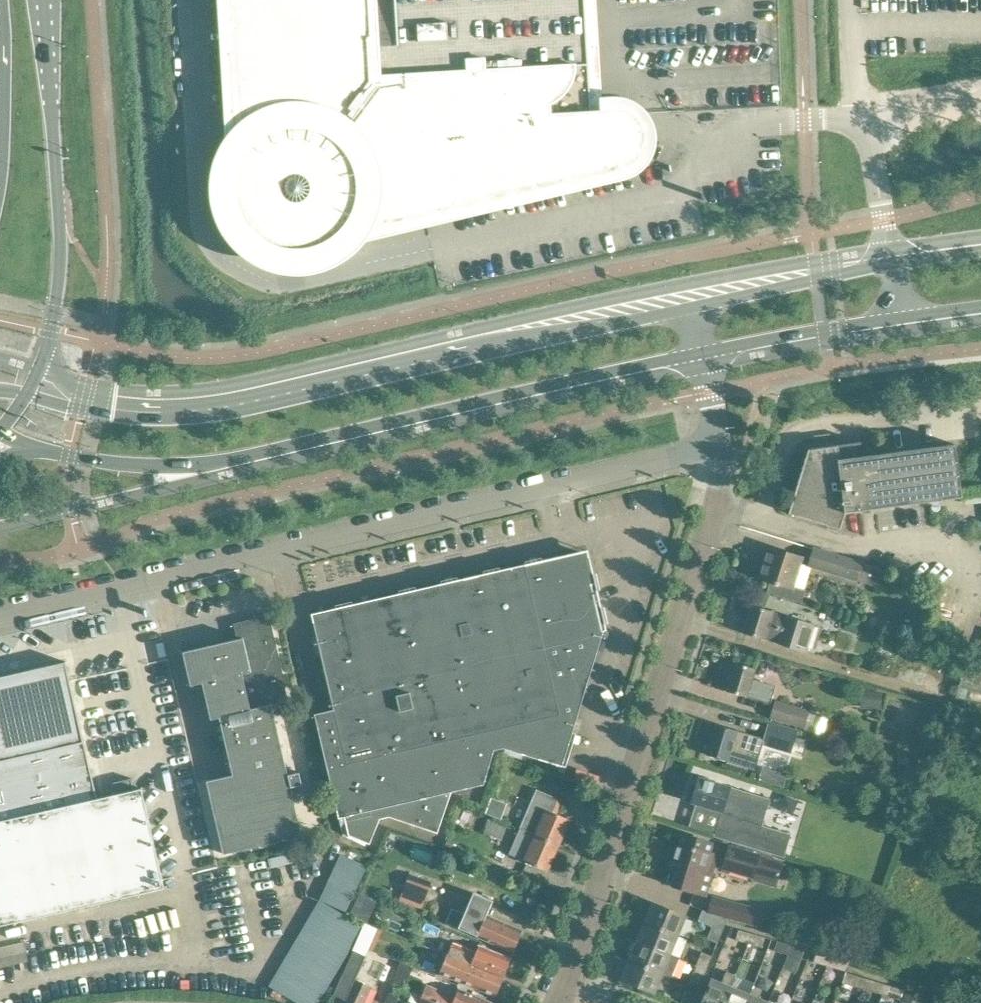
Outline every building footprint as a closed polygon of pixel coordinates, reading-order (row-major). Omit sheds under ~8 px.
[(239,131),(251,143),(248,146),(247,148),(245,151),(242,154),(241,157),(239,161),(237,164),(236,166),(235,170),(234,174),(233,177),(233,180),(233,184),(233,188),(233,190),(233,195),(233,197),(234,201),(235,203),(236,208),(238,213),(239,215),(241,220),(243,222),(245,225),(247,228),(250,231),(252,233),(255,236),(257,238),(260,240),(263,242),(268,244),(273,247),(277,248),(283,249),(287,250),(293,251),(299,251),(304,250),(310,249),(313,248),(317,247),(320,246),(324,244),(326,243),(330,240),(334,237),(337,235),(340,232),(342,230),(345,227),(347,224),(349,221),(351,218),(367,226),(428,211),(429,213),(430,215),(431,216),(433,217),(435,218),(437,218),(438,218),(440,218),(442,218),(444,216),(445,215),(446,213),(447,212),(447,210),(448,209),(447,206),(621,165),(623,164),(626,163),(628,162),(630,161),(632,159),(635,156),(637,154),(638,151),(639,148),(640,147),(641,144),(641,142),(641,141),(641,138),(641,136),(641,135),(641,132),(640,130),(639,128),(638,126),(637,124),(637,123),(635,121),(633,118),(632,117),(629,115),(626,113),(623,112),(620,111),(615,110),(614,110),(591,112),(585,0),(231,0),(239,131)] [(961,497),(954,444),(839,459),(838,445),(808,448),(788,513),(840,529),(845,512),(961,497)] [(793,587),(802,557),(770,547),(760,578),(770,581),(767,592),(802,603),(805,591),(793,587)] [(829,572),(835,555),(813,548),(807,566),(829,572)] [(572,733),(603,632),(604,630),(605,630),(606,629),(590,561),(589,559),(588,557),(587,555),(585,554),(583,553),(581,552),(578,552),(576,552),(312,614),(334,708),(315,713),(339,816),(345,816),(350,834),(370,843),(380,817),(390,815),(438,832),(452,790),(484,783),(495,748),(501,747),(503,748),(552,763),(562,730),(572,733)] [(878,588),(883,571),(884,570),(835,555),(829,572),(878,588)] [(806,653),(815,625),(752,605),(743,634),(764,640),(764,638),(779,643),(779,645),(806,653)] [(289,774),(272,704),(289,700),(269,615),(233,623),(237,639),(182,651),(190,685),(202,682),(211,718),(218,717),(232,774),(206,780),(223,853),(303,834),(291,786),(302,783),(299,772),(289,774)] [(967,660),(955,697),(980,705),(980,664),(967,660)] [(164,887),(141,788),(97,798),(65,662),(0,677),(0,925),(164,887)] [(769,702),(774,686),(751,678),(754,668),(734,662),(733,666),(728,665),(725,674),(729,675),(724,691),(745,697),(745,695),(769,702)] [(882,691),(861,690),(860,708),(881,709),(882,691)] [(774,700),(769,717),(804,727),(809,710),(774,700)] [(768,721),(763,739),(765,739),(763,744),(792,752),(793,747),(798,730),(768,721)] [(715,724),(705,755),(727,762),(728,760),(756,769),(760,754),(763,744),(765,739),(763,739),(753,736),(715,724)] [(769,799),(698,777),(695,788),(691,787),(688,798),(691,799),(690,803),(720,812),(712,837),(782,858),(790,835),(761,826),(769,799)] [(556,814),(562,800),(537,789),(520,828),(558,845),(569,819),(556,814)] [(491,797),(485,813),(496,816),(502,801),(491,797)] [(502,839),(507,826),(489,818),(484,831),(502,839)] [(547,871),(558,845),(520,828),(509,855),(523,861),(547,871)] [(671,870),(667,883),(705,895),(717,854),(709,852),(712,843),(682,833),(671,870)] [(729,845),(722,868),(753,878),(757,865),(779,871),(783,862),(729,845)] [(277,855),(261,887),(302,908),(319,877),(277,855)] [(424,903),(432,881),(410,873),(402,894),(424,903)] [(376,898),(359,891),(349,912),(366,919),(376,898)] [(452,908),(445,923),(512,951),(521,930),(485,915),(491,900),(474,893),(465,914),(452,908)] [(730,901),(726,917),(728,917),(761,926),(761,925),(765,911),(730,901)] [(678,935),(686,915),(652,902),(644,921),(678,935)] [(718,942),(727,919),(704,910),(699,920),(713,926),(708,938),(718,942)] [(671,954),(671,953),(678,935),(644,921),(637,940),(671,954)] [(748,942),(751,932),(739,929),(736,939),(748,942)] [(763,946),(766,936),(751,932),(748,942),(763,946)] [(672,976),(680,958),(680,957),(671,953),(671,954),(637,940),(629,959),(663,974),(664,973),(672,976)] [(789,954),(792,944),(778,940),(775,950),(789,954)] [(510,957),(478,944),(476,950),(453,941),(447,954),(502,976),(510,957)] [(796,974),(802,957),(805,947),(792,944),(789,954),(784,968),(796,974)] [(355,979),(367,954),(354,949),(334,994),(346,999),(355,979)] [(707,969),(712,955),(702,951),(697,965),(707,969)] [(828,965),(831,955),(817,951),(814,961),(828,965)] [(502,976),(447,954),(442,965),(444,966),(441,972),(463,981),(462,982),(494,994),(502,976)] [(850,960),(831,955),(828,965),(847,971),(850,960)] [(655,993),(663,974),(629,959),(621,979),(655,993)] [(699,987),(707,969),(697,965),(689,983),(699,987)] [(732,985),(737,974),(727,970),(722,981),(712,977),(701,1002),(724,1002),(731,985),(732,985)] [(863,987),(866,977),(847,972),(844,982),(863,987)] [(396,973),(393,981),(405,986),(409,977),(396,973)] [(883,992),(887,983),(866,977),(863,987),(883,992)] [(369,986),(355,979),(346,999),(344,1002),(362,1002),(369,986)] [(458,987),(455,994),(427,983),(423,994),(446,1002),(490,1002),(491,1001),(458,987)] [(902,998),(905,988),(887,983),(883,992),(892,995),(902,998)] [(751,993),(732,985),(731,985),(724,1002),(747,1002),(751,993)] [(384,1002),(396,1002),(401,992),(390,987),(384,1002)] [(696,994),(687,990),(681,1002),(692,1002),(696,994)] [(770,1001),(751,993),(747,1002),(769,1002),(770,1001)] [(423,994),(419,1002),(446,1002),(423,994)]
